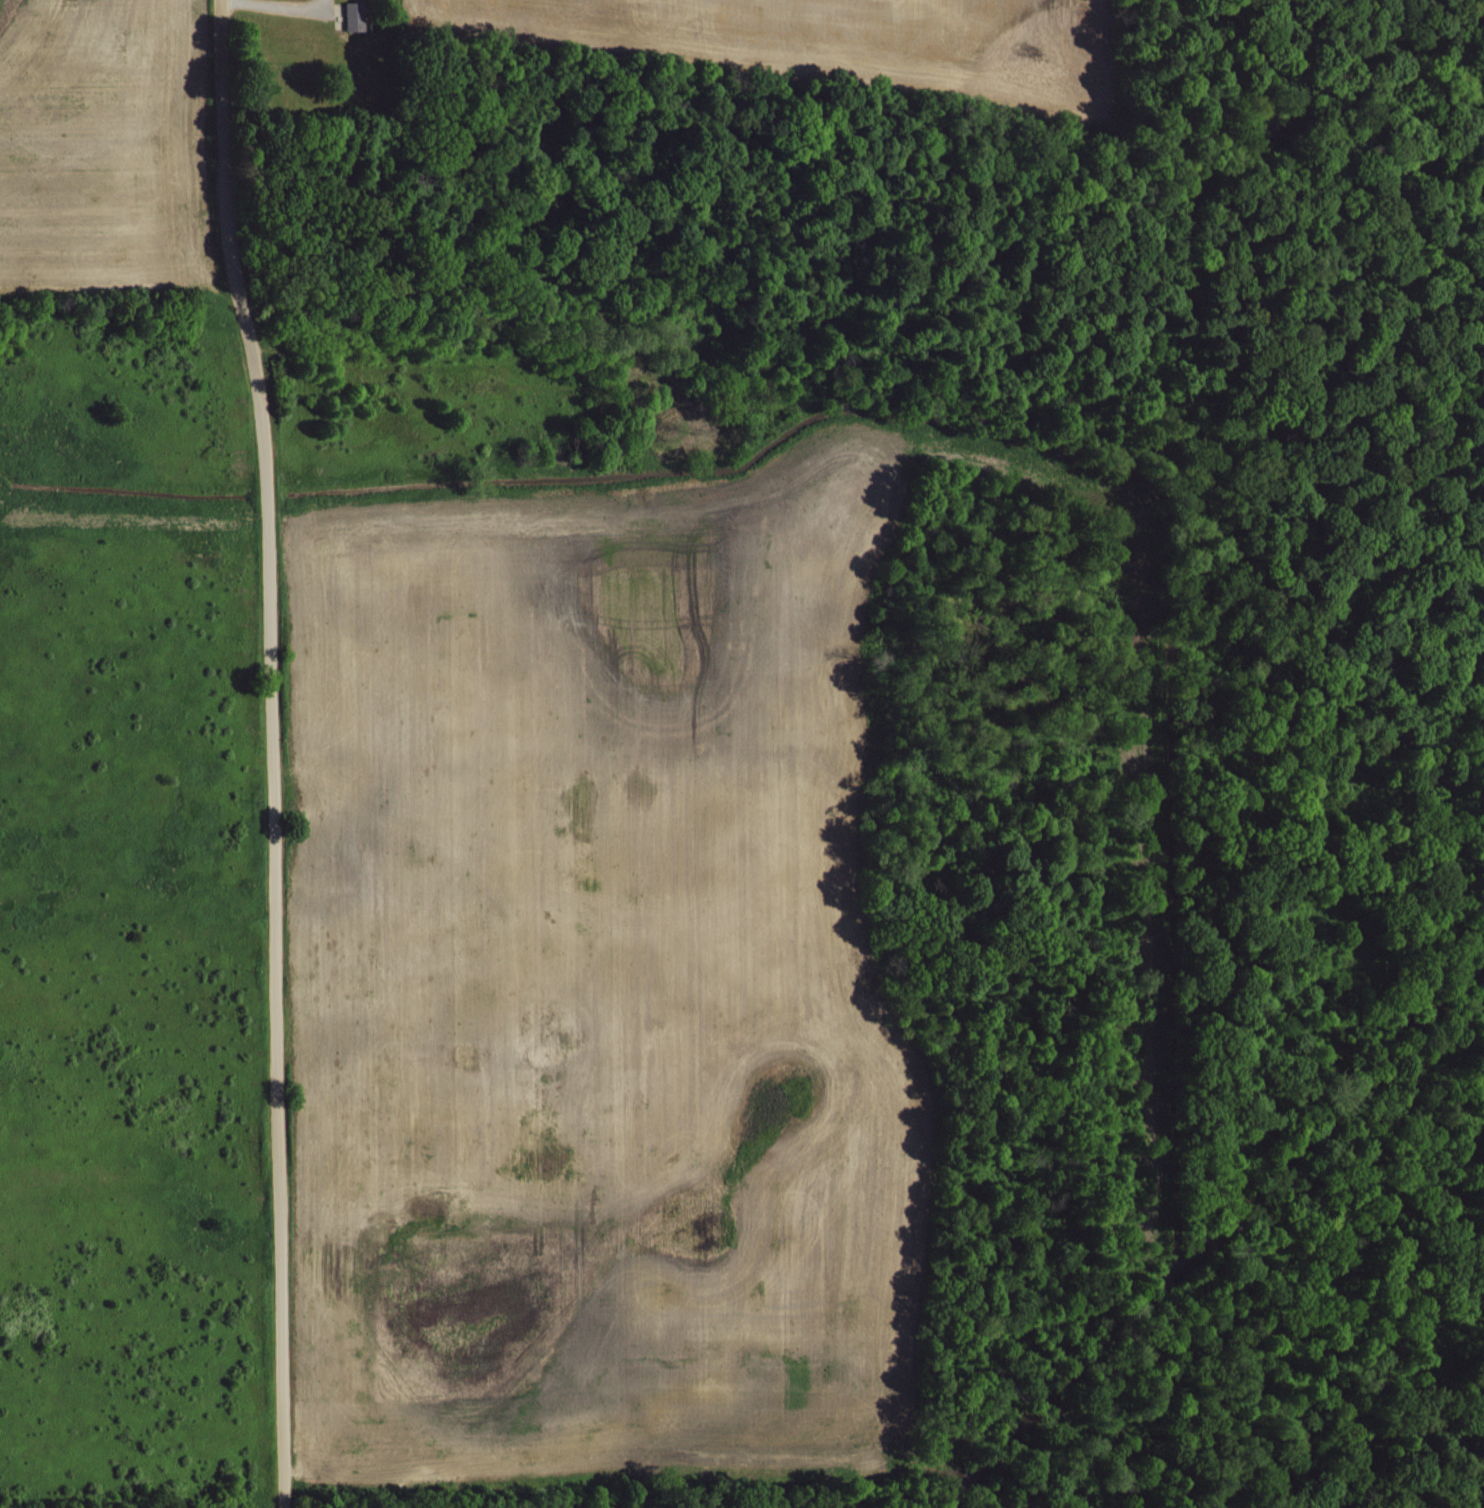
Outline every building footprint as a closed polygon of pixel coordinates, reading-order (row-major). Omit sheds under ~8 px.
[(365,1),(347,1),(347,30),(366,30),(365,1)]
